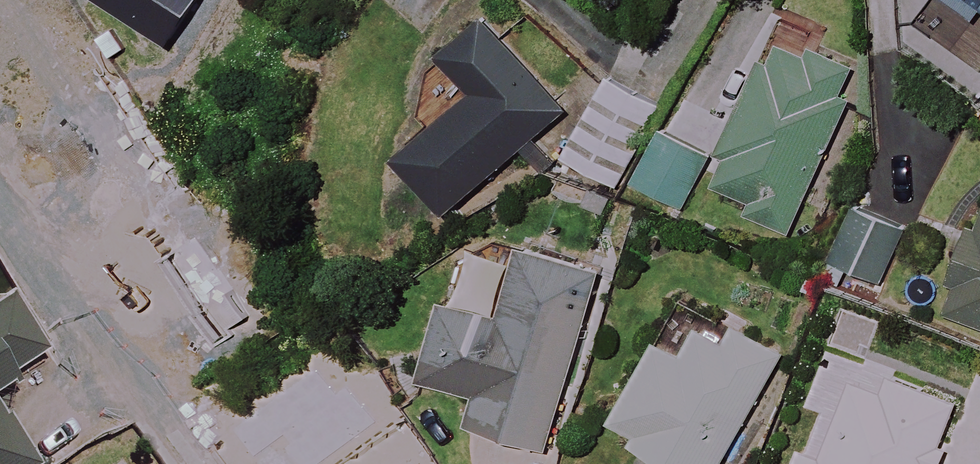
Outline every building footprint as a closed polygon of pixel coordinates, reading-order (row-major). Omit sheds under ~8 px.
[(911,23),(946,53),(979,14),(979,0),(931,0),(911,23)] [(569,101),(487,14),(442,57),(474,90),(400,161),(451,214),(569,101)] [(773,246),(861,66),(817,45),(813,54),(780,38),(770,57),(764,54),(717,150),(665,125),(639,181),(726,223),(773,246)] [(660,103),(611,76),(566,160),(615,186),(660,103)] [(945,314),(979,327),(979,220),(945,314)] [(546,451),(601,274),(523,249),(469,232),(423,381),(476,398),(467,426),(546,451)] [(45,354),(12,305),(0,314),(0,385),(45,354)] [(615,423),(637,435),(632,444),(661,460),(659,463),(725,463),(786,356),(737,328),(727,346),(702,332),(687,358),(660,343),(615,423)] [(891,377),(885,394),(854,382),(823,458),(803,450),(797,463),(932,463),(957,403),(891,377)] [(369,406),(318,443),(302,422),(270,445),(258,428),(217,457),(222,463),(387,463),(403,452),(369,406)] [(0,415),(0,463),(34,463),(0,415)]
